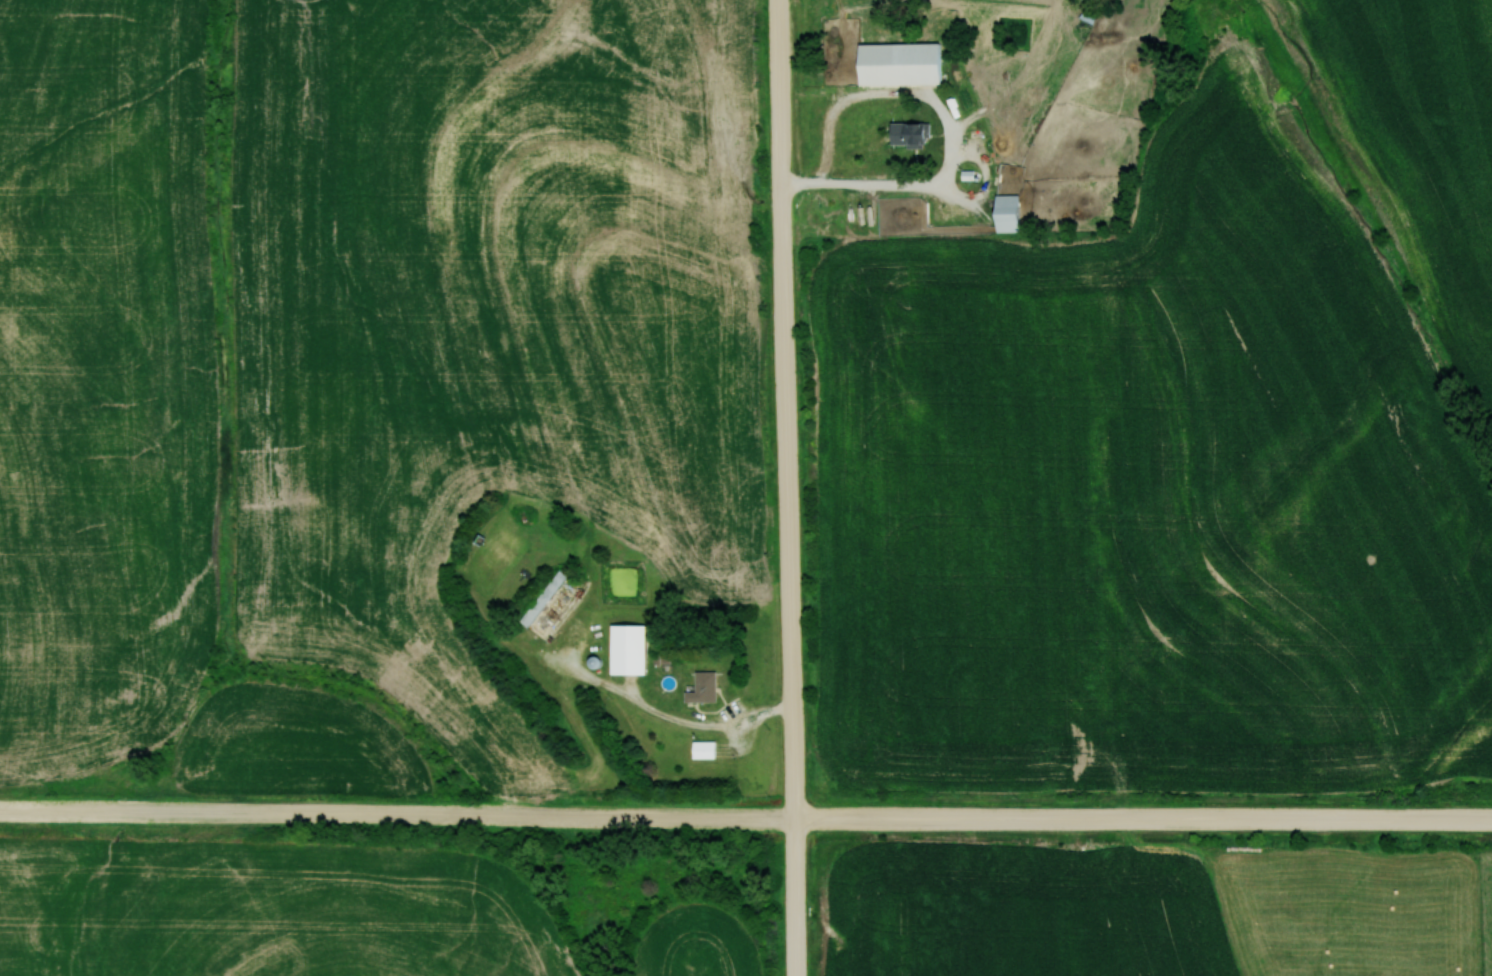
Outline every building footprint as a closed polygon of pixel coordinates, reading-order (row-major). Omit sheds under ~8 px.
[(860,44),(861,86),(946,85),(946,43),(860,44)] [(904,148),(932,148),(932,123),(904,123),(904,148)] [(1025,233),(1025,195),(998,195),(998,233),(1025,233)] [(616,625),(616,675),(650,675),(650,625),(616,625)] [(720,702),(720,671),(699,671),(699,692),(688,692),(688,702),(720,702)] [(720,759),(720,741),(695,741),(695,759),(720,759)]
